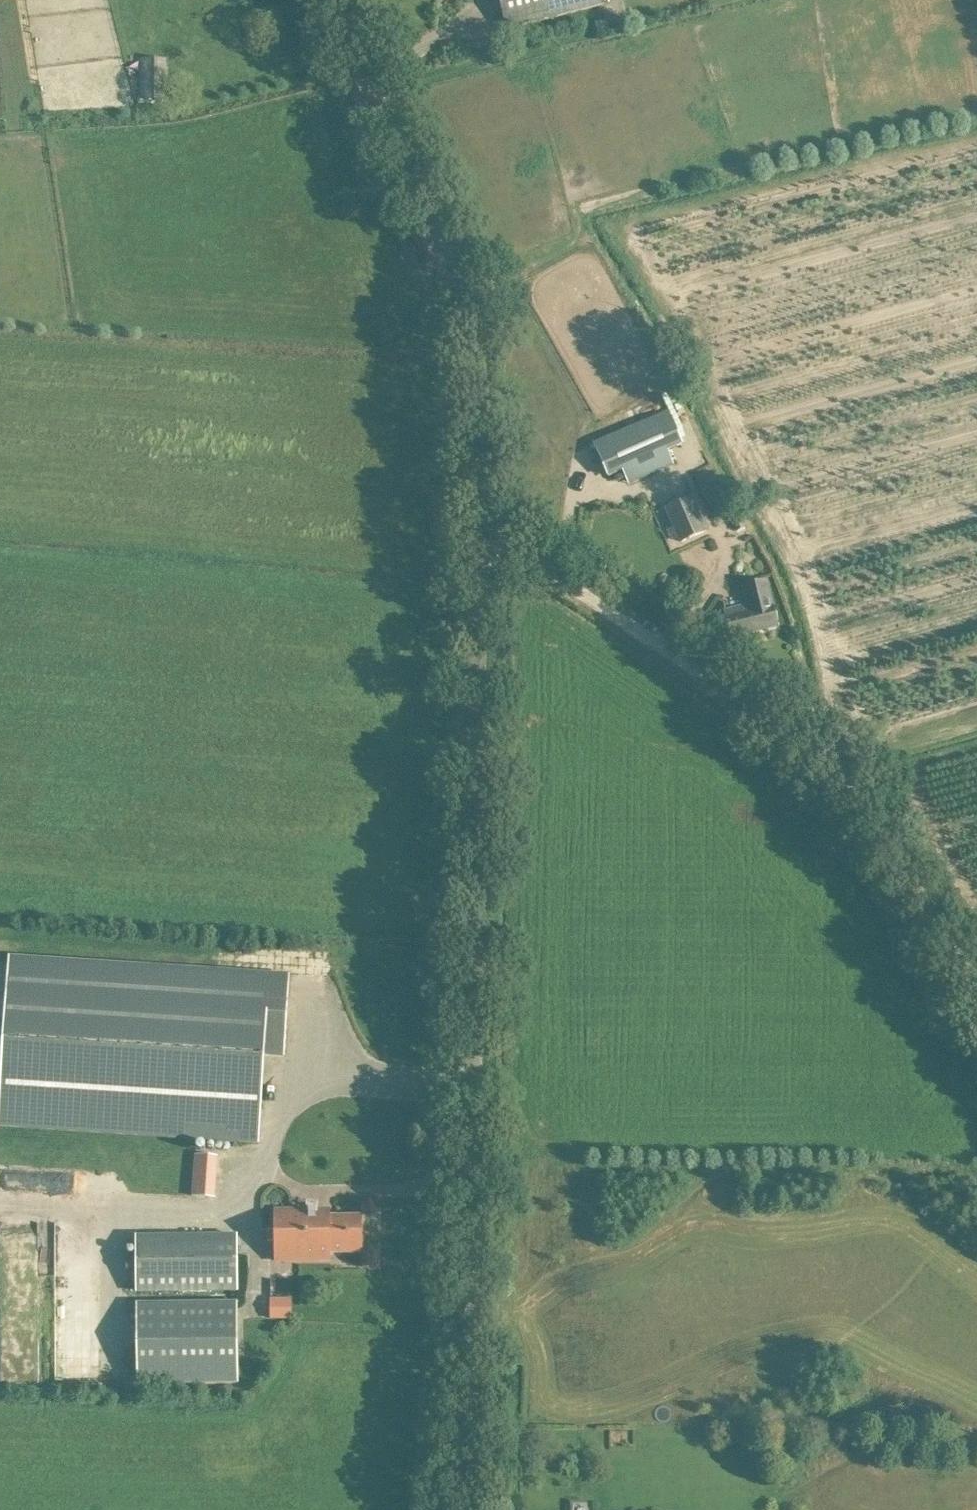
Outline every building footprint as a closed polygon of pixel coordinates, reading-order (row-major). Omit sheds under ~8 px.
[(525,23),(604,4),(603,0),(499,0),(506,28),(525,23)] [(141,58),(140,97),(164,98),(165,59),(141,58)] [(594,443),(609,476),(682,444),(667,411),(594,443)] [(666,507),(681,541),(707,530),(692,496),(666,507)] [(747,605),(724,610),(730,637),(779,626),(767,579),(742,585),(747,605)] [(277,1051),(297,1053),(302,978),(22,957),(10,1119),(270,1138),(277,1051)] [(330,1209),(274,1210),(275,1260),(331,1259),(331,1252),(363,1252),(363,1216),(331,1216),(330,1209)] [(136,1241),(137,1294),(238,1292),(237,1239),(136,1241)] [(268,1318),(291,1317),(290,1295),(267,1295),(268,1318)] [(136,1381),(236,1381),(237,1381),(237,1300),(136,1300),(136,1381)]
